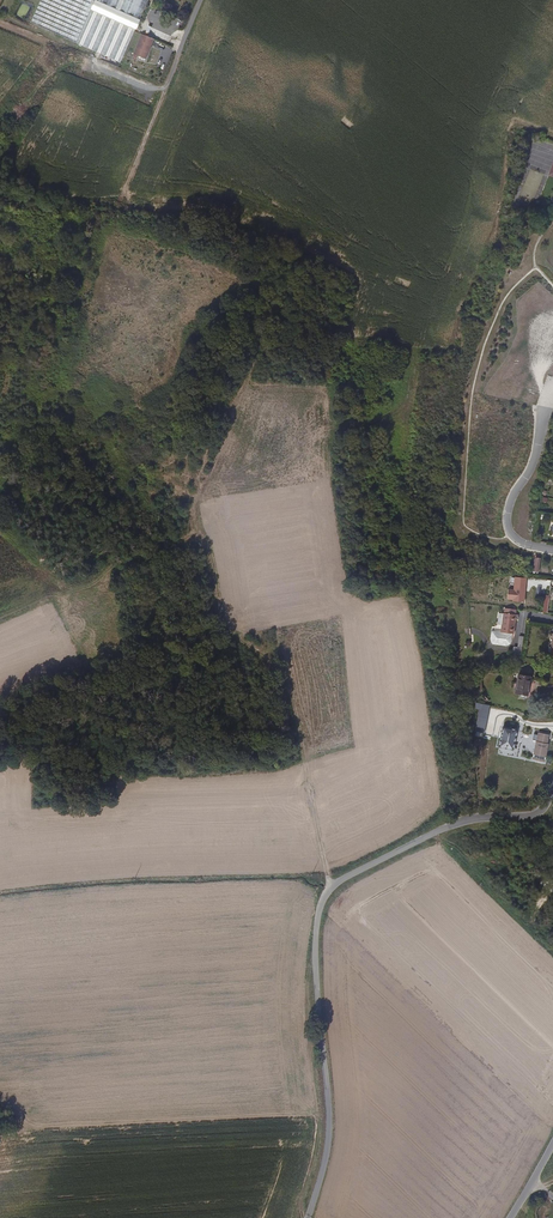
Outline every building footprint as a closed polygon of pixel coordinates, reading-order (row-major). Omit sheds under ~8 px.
[(36,6),(29,21),(41,27),(53,32),(70,39),(88,47),(106,55),(119,61),(124,50),(135,26),(145,3),(146,0),(39,0),(36,6)] [(144,58),(152,37),(140,33),(132,53),(144,58)] [(546,580),(543,613),(548,613),(551,581),(546,580)] [(512,635),(513,621),(516,621),(516,616),(514,616),(514,611),(502,610),(502,615),(497,615),(496,626),(500,626),(500,634),(490,633),(489,640),(492,646),(505,647),(510,642),(511,635),(512,635)] [(520,652),(521,644),(522,633),(520,633),(519,645),(514,644),(513,651),(520,652)] [(527,691),(530,672),(519,670),(515,689),(519,689),(527,691)] [(484,735),(489,715),(480,713),(475,732),(484,735)] [(518,731),(504,728),(499,750),(513,753),(518,731)] [(534,757),(546,759),(550,736),(539,734),(538,736),(534,735),(533,741),(536,742),(534,757)]
